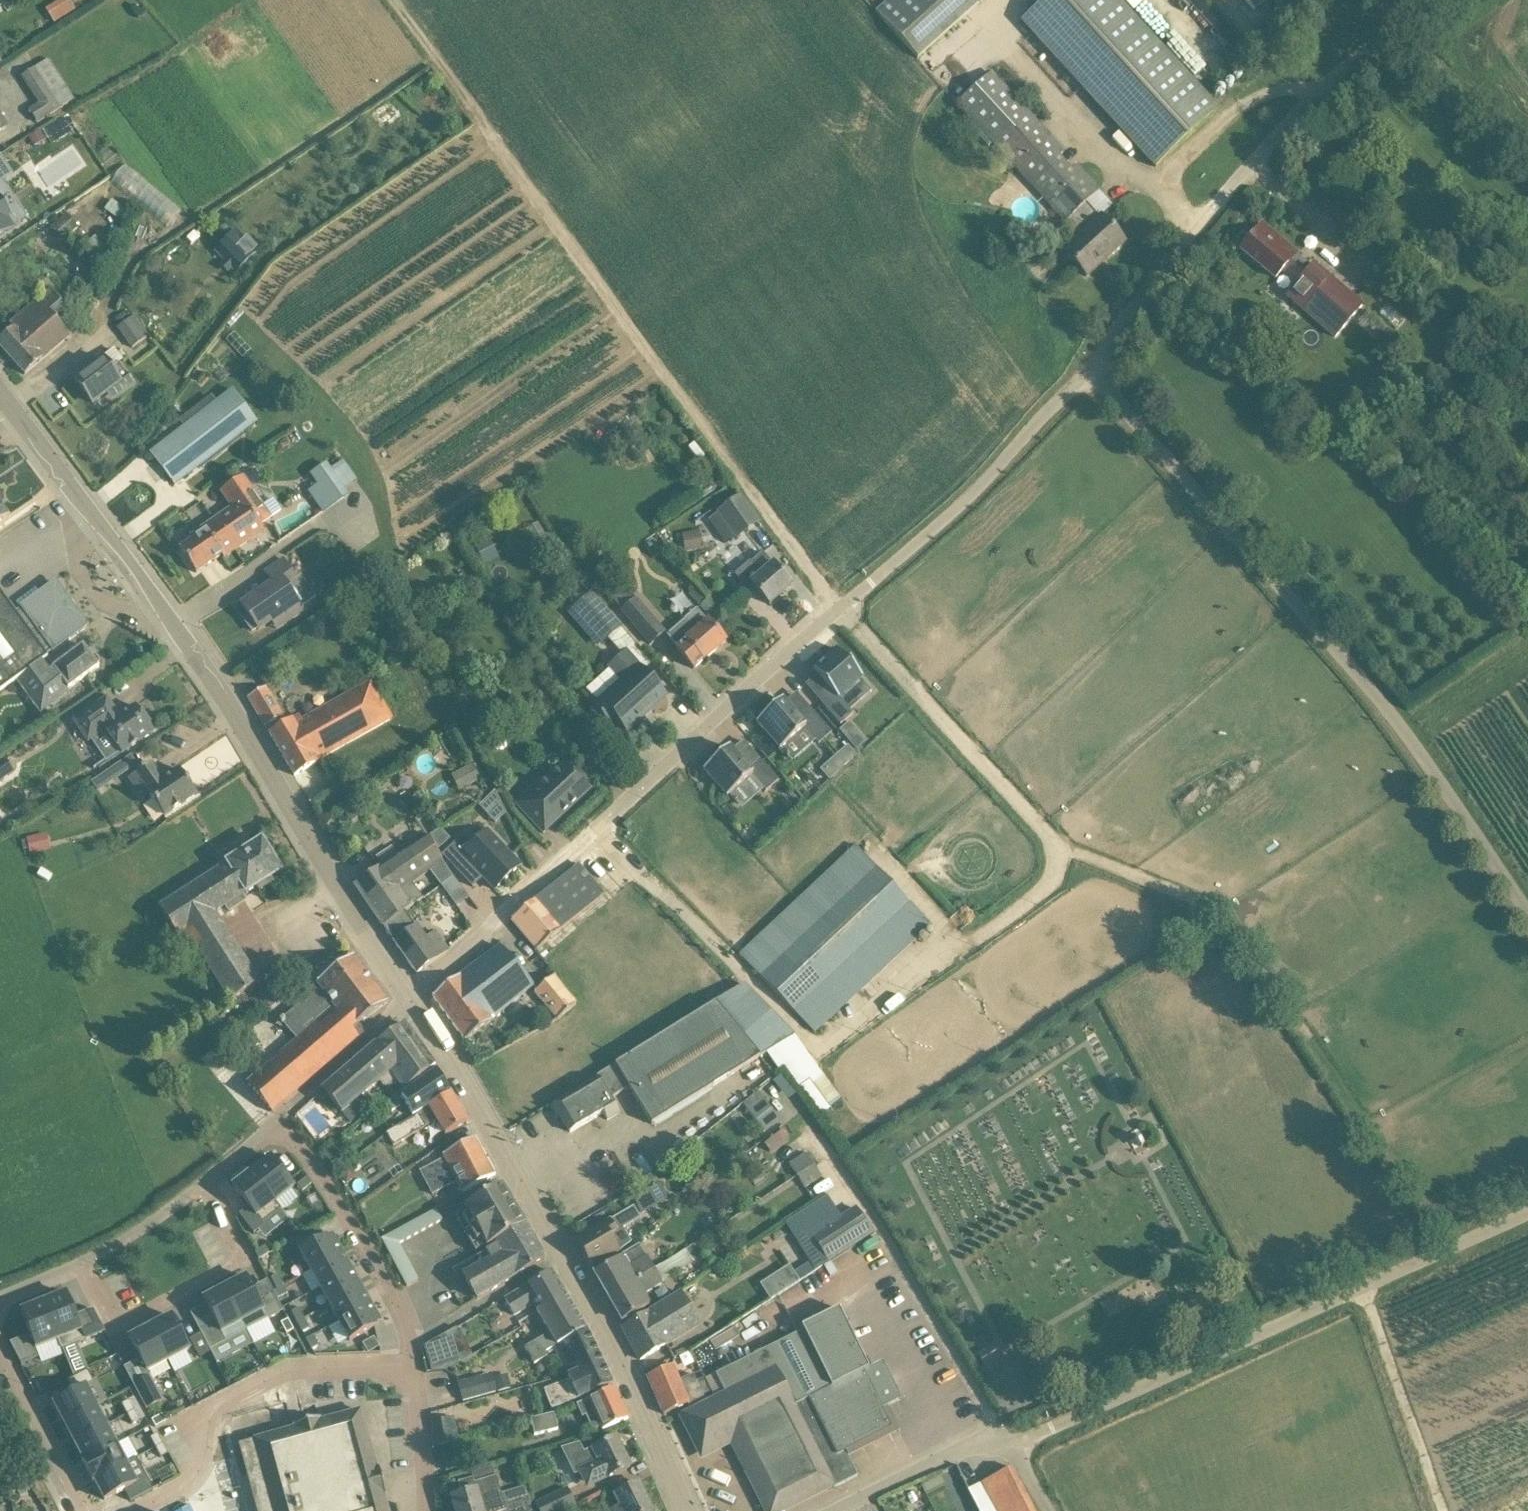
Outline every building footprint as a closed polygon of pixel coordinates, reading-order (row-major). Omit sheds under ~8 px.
[(47,11),(54,23),(74,11),(67,0),(65,0),(47,11)] [(918,60),(985,0),(892,0),(876,14),(918,60)] [(1156,167),(1218,111),(1116,0),(1044,0),(1022,21),(1156,167)] [(30,111),(37,123),(73,100),(47,60),(22,77),(40,104),(30,111)] [(990,73),(957,103),(1079,237),(1063,252),(1073,263),(1087,277),(1124,242),(1101,217),(1096,222),(1082,207),(1099,192),(1076,166),(1072,170),(1060,157),(1064,153),(990,73)] [(40,132),(29,138),(34,147),(45,140),(40,132)] [(9,178),(0,163),(0,184),(9,178)] [(168,224),(181,208),(125,164),(113,180),(168,224)] [(8,233),(1,222),(7,218),(0,208),(0,239),(8,233)] [(55,224),(68,239),(80,229),(67,214),(55,224)] [(1280,272),(1295,285),(1311,267),(1261,225),(1241,249),(1275,278),(1280,272)] [(237,230),(214,251),(224,262),(220,266),(227,274),(232,270),(235,274),(258,253),(237,230)] [(1361,308),(1313,265),(1311,267),(1295,285),(1286,295),(1335,338),(1361,308)] [(25,375),(40,362),(69,337),(54,318),(66,308),(50,289),(9,324),(13,330),(0,341),(0,348),(25,375)] [(134,316),(117,328),(132,349),(149,337),(134,316)] [(102,359),(74,380),(92,404),(114,388),(120,396),(135,385),(119,364),(111,370),(102,359)] [(150,453),(174,485),(240,435),(253,425),(229,393),(150,453)] [(327,464),(310,475),(331,507),(348,496),(327,464)] [(232,508),(214,521),(234,551),(264,531),(260,525),(270,518),(242,477),(221,492),(232,508)] [(759,522),(740,496),(716,513),(735,539),(759,522)] [(234,551),(214,521),(199,531),(201,534),(179,549),(196,573),(221,556),(223,559),(234,551)] [(683,533),(686,553),(703,550),(700,530),(683,533)] [(484,563),(498,556),(489,534),(474,540),(484,563)] [(751,584),(769,605),(791,586),(778,571),(772,565),(762,553),(750,563),(749,563),(735,575),(746,588),(751,584)] [(257,629),(258,630),(279,616),(284,624),(303,611),(288,589),(298,582),(283,560),(265,572),(273,584),(241,605),(249,617),(244,620),(252,632),(257,629)] [(41,663),(41,662),(47,658),(46,657),(86,628),(53,583),(14,612),(0,593),(0,693),(16,681),(41,663)] [(360,597),(366,606),(378,596),(372,588),(360,597)] [(622,628),(592,593),(572,610),(602,645),(622,628)] [(624,609),(622,611),(651,644),(664,633),(635,600),(634,600),(630,595),(619,604),(624,609)] [(703,662),(726,643),(707,621),(707,622),(696,609),(684,620),(685,620),(667,636),(677,648),(676,649),(694,670),(703,662)] [(42,662),(41,663),(16,681),(41,715),(70,693),(68,690),(98,668),(81,645),(48,670),(42,662)] [(822,659),(824,662),(814,671),(828,688),(816,698),(841,726),(853,715),(839,699),(862,678),(838,650),(835,652),(833,649),(822,659)] [(665,696),(626,653),(610,667),(623,682),(595,708),(608,723),(614,717),(626,731),(665,696)] [(287,724),(270,735),(295,776),(316,764),(314,759),(390,718),(370,682),(299,722),(297,718),(287,724)] [(265,687),(248,698),(270,735),(287,724),(283,717),(265,687)] [(154,732),(136,707),(120,718),(107,699),(73,722),(87,743),(92,741),(105,762),(120,752),(121,755),(154,732)] [(756,723),(780,750),(804,728),(819,745),(831,734),(812,712),(803,720),(784,699),(775,706),(772,703),(759,715),(762,718),(756,723)] [(849,723),(839,731),(853,747),(856,751),(866,742),(849,723)] [(703,770),(727,797),(752,776),(766,792),(779,781),(759,759),(750,768),(731,746),(703,770)] [(847,746),(837,756),(845,765),(856,756),(847,746)] [(99,791),(139,763),(132,753),(92,780),(99,791)] [(13,773),(2,756),(0,757),(0,782),(13,773)] [(516,805),(543,834),(592,789),(566,761),(537,788),(536,786),(516,805)] [(144,788),(164,817),(196,795),(179,770),(163,781),(151,764),(129,779),(138,792),(144,788)] [(506,815),(495,792),(479,807),(495,824),(506,815)] [(358,796),(342,809),(352,822),(358,817),(355,814),(365,806),(358,796)] [(441,830),(432,838),(439,849),(450,839),(441,830)] [(463,837),(443,856),(472,887),(473,886),(469,881),(476,875),(477,876),(482,877),(495,890),(520,867),(487,832),(472,846),(463,837)] [(30,854),(42,851),(39,836),(26,838),(30,854)] [(354,885),(372,911),(412,884),(430,870),(441,886),(452,879),(426,838),(382,867),(381,866),(354,885)] [(227,866),(161,908),(179,937),(187,932),(231,1001),(260,983),(215,913),(225,906),(229,911),(245,901),(242,897),(257,888),(259,892),(272,884),(269,880),(281,872),(262,841),(245,852),(226,864),(227,866)] [(855,845),(740,956),(814,1034),(930,927),(855,845)] [(578,864),(511,920),(535,949),(604,895),(578,864)] [(453,878),(452,879),(441,886),(457,907),(468,899),(453,878)] [(381,926),(393,941),(415,926),(404,911),(423,899),(412,884),(372,911),(381,926)] [(415,926),(393,941),(416,974),(448,950),(435,932),(425,940),(415,926)] [(517,1000),(532,986),(500,947),(432,997),(465,1042),(493,1022),(492,1020),(517,1000)] [(362,1022),(388,1003),(353,956),(337,968),(305,992),(309,997),(280,1021),(297,1040),(247,1084),(272,1113),(368,1029),(362,1022)] [(553,973),(533,989),(556,1018),(576,1001),(553,973)] [(615,1065),(617,1067),(652,1125),(760,1058),(760,1057),(794,1036),(745,985),(615,1065)] [(373,1047),(322,1091),(342,1114),(364,1096),(392,1073),(404,1089),(404,1090),(415,1083),(435,1067),(403,1024),(373,1047)] [(617,1067),(553,1106),(570,1133),(603,1114),(608,1120),(619,1114),(611,1099),(629,1088),(617,1067)] [(404,1089),(386,1104),(392,1112),(400,1106),(397,1102),(401,1098),(412,1116),(450,1094),(437,1070),(417,1085),(415,1083),(404,1090),(404,1089)] [(752,1096),(743,1103),(767,1134),(783,1122),(764,1097),(759,1091),(752,1096)] [(413,1117),(386,1133),(398,1154),(420,1141),(414,1131),(424,1125),(426,1127),(436,1121),(445,1135),(467,1122),(450,1094),(412,1116),(413,1117)] [(771,1149),(790,1139),(785,1130),(766,1141),(771,1149)] [(442,1156),(444,1158),(420,1172),(432,1195),(457,1182),(463,1193),(495,1175),(475,1138),(442,1156)] [(790,1164),(798,1177),(815,1166),(807,1153),(790,1164)] [(270,1158),(252,1172),(275,1202),(294,1188),(270,1158)] [(357,1177),(350,1166),(339,1174),(347,1184),(357,1177)] [(815,1166),(798,1177),(807,1190),(824,1180),(815,1166)] [(252,1172),(232,1187),(248,1208),(239,1215),(254,1234),(264,1226),(263,1224),(281,1210),(275,1202),(252,1172)] [(303,1192),(312,1184),(306,1178),(297,1186),(303,1192)] [(501,1185),(463,1208),(467,1215),(462,1218),(476,1242),(482,1239),(487,1248),(490,1246),(492,1248),(526,1228),(501,1185)] [(649,1190),(634,1199),(642,1213),(657,1205),(656,1203),(649,1190)] [(575,1241),(591,1269),(608,1259),(619,1253),(618,1252),(629,1244),(621,1229),(639,1219),(633,1208),(575,1241)] [(436,1209),(382,1239),(407,1287),(418,1281),(399,1245),(442,1221),(436,1209)] [(856,1211),(813,1239),(830,1264),(872,1235),(856,1211)] [(309,1247),(324,1238),(318,1227),(294,1241),(298,1249),(307,1244),(309,1247)] [(526,1228),(459,1267),(477,1299),(545,1260),(526,1228)] [(309,1247),(300,1252),(310,1270),(341,1253),(332,1236),(326,1239),(325,1238),(324,1238),(309,1247)] [(265,1247),(255,1253),(259,1260),(269,1254),(265,1247)] [(685,1251),(666,1263),(675,1276),(693,1264),(685,1251)] [(341,1253),(310,1270),(320,1287),(351,1270),(341,1253)] [(594,1274),(608,1299),(655,1272),(646,1258),(627,1268),(621,1258),(594,1274)] [(761,1283),(771,1299),(801,1280),(790,1264),(761,1283)] [(351,1270),(320,1287),(330,1305),(361,1288),(351,1270)] [(505,1300),(514,1316),(533,1305),(537,1311),(566,1295),(552,1272),(505,1300)] [(655,1272),(608,1299),(622,1322),(649,1307),(642,1296),(662,1284),(655,1272)] [(278,1275),(271,1279),(276,1290),(283,1286),(278,1275)] [(246,1277),(225,1288),(247,1330),(268,1319),(280,1313),(270,1294),(258,1300),(252,1288),(246,1277)] [(284,1287),(273,1292),(277,1299),(287,1294),(284,1287)] [(215,1322),(199,1330),(201,1334),(210,1350),(247,1330),(225,1288),(222,1290),(221,1288),(207,1295),(208,1297),(203,1300),(215,1322)] [(361,1288),(330,1305),(339,1323),(371,1305),(361,1288)] [(680,1293),(622,1328),(641,1361),(677,1339),(672,1331),(695,1318),(680,1293)] [(66,1294),(44,1303),(62,1349),(64,1355),(73,1378),(88,1371),(76,1343),(105,1332),(94,1310),(75,1317),(66,1294)] [(550,1333),(525,1348),(534,1364),(548,1356),(546,1352),(554,1347),(585,1329),(566,1295),(537,1311),(550,1333)] [(30,1335),(10,1343),(21,1365),(39,1358),(42,1364),(64,1355),(62,1349),(44,1303),(21,1312),(30,1335)] [(371,1305),(339,1323),(350,1341),(374,1327),(374,1326),(380,1322),(371,1305)] [(304,1319),(299,1308),(292,1312),(297,1322),(304,1319)] [(837,1309),(801,1328),(804,1332),(715,1375),(725,1394),(683,1414),(703,1454),(733,1439),(769,1510),(776,1510),(831,1483),(834,1488),(858,1476),(846,1453),(896,1427),(886,1404),(883,1406),(866,1371),(837,1309)] [(172,1316),(150,1327),(168,1361),(190,1350),(172,1316)] [(310,1329),(304,1319),(297,1322),(302,1333),(310,1329)] [(288,1320),(281,1323),(286,1334),(294,1331),(288,1320)] [(150,1327),(129,1338),(146,1373),(168,1361),(150,1327)] [(544,1390),(552,1410),(612,1384),(612,1383),(586,1329),(554,1347),(570,1380),(544,1390)] [(201,1334),(189,1340),(199,1359),(211,1353),(210,1350),(201,1334)] [(445,1334),(424,1346),(432,1373),(446,1371),(461,1363),(445,1334)] [(319,1346),(313,1336),(306,1340),(312,1350),(319,1346)] [(374,1337),(362,1344),(368,1354),(380,1347),(374,1337)] [(993,1346),(977,1355),(985,1369),(1000,1359),(993,1346)] [(647,1377),(648,1379),(663,1415),(688,1404),(690,1407),(704,1401),(703,1397),(711,1393),(704,1380),(697,1383),(692,1374),(679,1380),(672,1366),(647,1377)] [(73,1393),(54,1403),(64,1424),(96,1407),(85,1387),(94,1382),(88,1371),(73,1378),(67,1381),(73,1393)] [(508,1374),(494,1378),(497,1390),(511,1387),(508,1374)] [(484,1375),(458,1382),(462,1400),(488,1393),(484,1375)] [(149,1377),(132,1385),(145,1410),(162,1402),(149,1377)] [(614,1388),(577,1405),(582,1417),(585,1416),(592,1431),(600,1427),(602,1431),(626,1420),(628,1419),(614,1388)] [(131,1399),(124,1403),(130,1413),(137,1409),(131,1399)] [(96,1407),(64,1424),(75,1443),(106,1427),(96,1407)] [(143,1420),(137,1409),(130,1413),(135,1424),(143,1420)] [(239,1447),(256,1510),(387,1510),(383,1496),(383,1495),(386,1495),(379,1469),(376,1470),(367,1434),(361,1411),(341,1416),(321,1422),(320,1419),(313,1421),(293,1427),(294,1432),(292,1432),(239,1447)] [(553,1414),(531,1420),(535,1435),(557,1429),(553,1414)] [(162,1415),(152,1420),(155,1427),(166,1422),(162,1415)] [(454,1417),(432,1421),(437,1447),(459,1443),(454,1417)] [(106,1427),(75,1443),(84,1462),(116,1445),(106,1427)] [(160,1436),(149,1442),(155,1453),(166,1447),(160,1436)] [(616,1438),(573,1459),(588,1488),(630,1467),(616,1438)] [(84,1462),(83,1462),(93,1482),(94,1481),(126,1465),(116,1445),(84,1462)] [(166,1447),(155,1453),(161,1463),(171,1458),(166,1447)] [(443,1458),(447,1473),(470,1467),(466,1452),(443,1458)] [(126,1465),(94,1481),(105,1500),(124,1490),(136,1484),(126,1465)] [(982,1483),(996,1510),(1033,1510),(1012,1468),(982,1483)] [(462,1495),(452,1498),(455,1510),(528,1510),(525,1500),(505,1506),(496,1476),(474,1483),(473,1478),(458,1483),(462,1495)] [(7,1483),(12,1493),(23,1488),(17,1478),(7,1483)] [(147,1478),(136,1484),(124,1490),(131,1502),(153,1490),(147,1478)] [(613,1510),(652,1510),(638,1483),(616,1495),(621,1506),(613,1510)] [(28,1487),(17,1491),(19,1496),(30,1491),(28,1487)] [(538,1510),(562,1510),(575,1504),(568,1489),(535,1505),(538,1510)]
